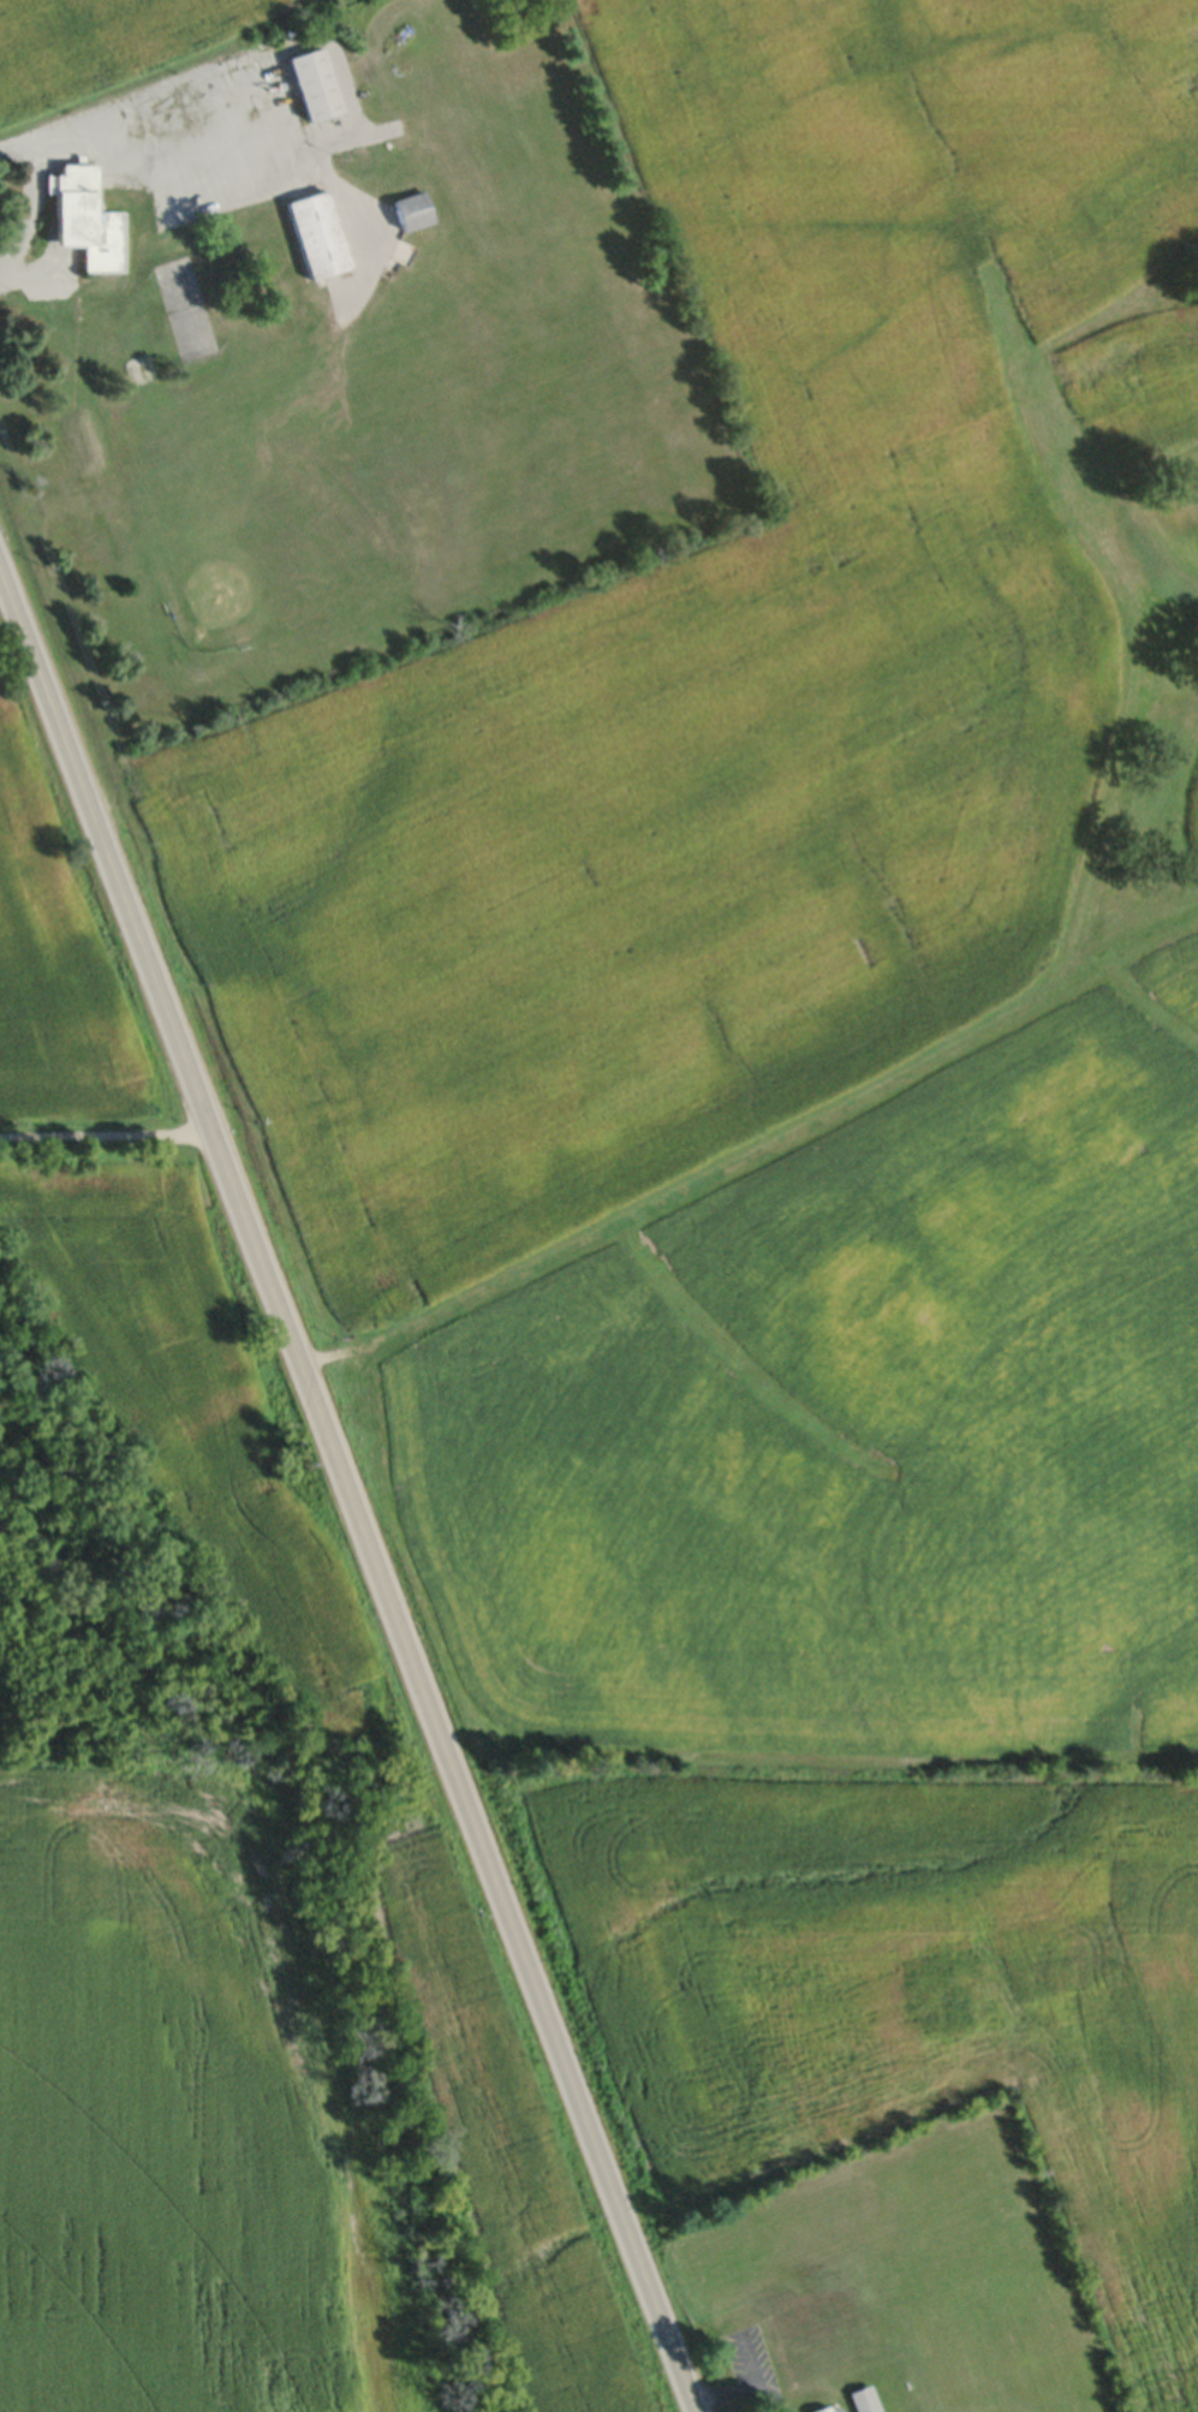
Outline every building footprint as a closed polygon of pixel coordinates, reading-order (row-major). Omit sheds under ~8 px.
[(287,57),(307,122),(343,110),(323,46),(287,57)] [(96,163),(59,163),(59,173),(44,173),(44,192),(54,192),(54,245),(82,245),(82,270),(122,270),(122,211),(96,211),(96,163)] [(284,202),(307,279),(351,266),(328,189),(284,202)] [(434,221),(423,189),(392,199),(402,231),(434,221)] [(854,2411),(879,2411),(869,2384),(847,2392),(854,2411)]
